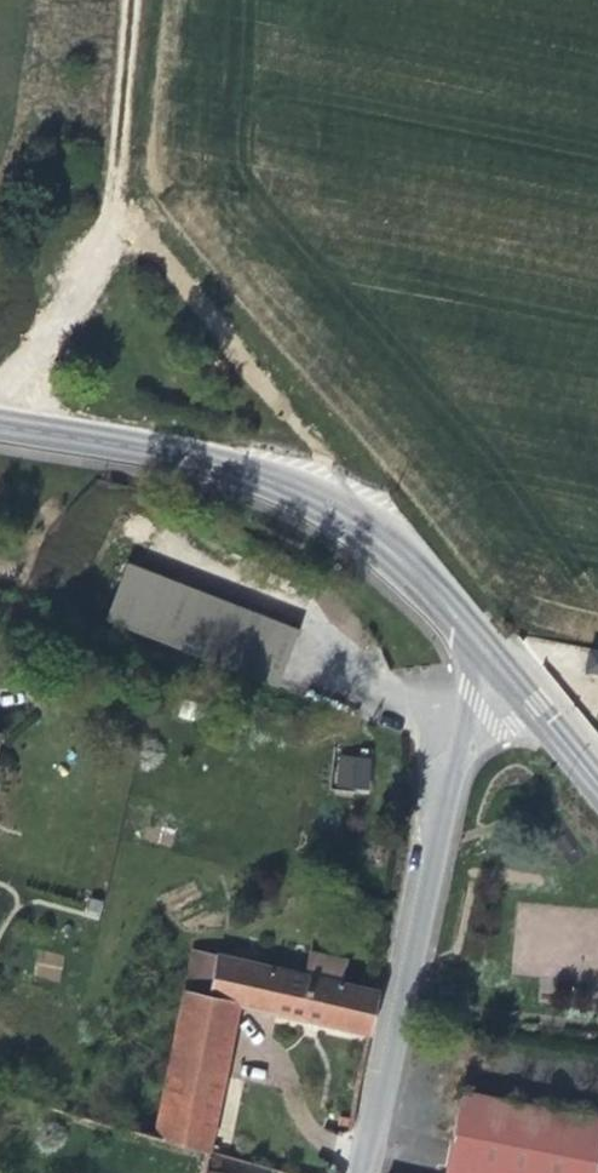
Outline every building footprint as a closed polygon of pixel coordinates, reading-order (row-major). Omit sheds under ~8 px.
[(300,628),(126,562),(104,621),(158,642),(160,643),(278,688),(289,657),(300,628)] [(589,650),(585,674),(597,676),(597,652),(589,650)] [(375,754),(336,749),(331,784),(371,789),(373,773),(375,754)] [(305,976),(310,954),(287,948),(282,971),(305,976)] [(341,983),(346,961),(310,954),(305,976),(282,971),(247,962),(193,950),(164,1090),(167,1091),(218,1102),(223,1076),(233,1028),(226,1027),(231,1005),(238,1006),(314,1022),(369,1034),(373,1015),(378,992),(372,991),(341,983)] [(234,1024),(238,1006),(231,1005),(226,1027),(233,1028),(234,1024)] [(246,1162),(264,1086),(223,1076),(218,1102),(208,1150),(208,1151),(246,1162)] [(208,1150),(218,1102),(167,1091),(164,1090),(154,1136),(208,1151),(208,1150)] [(597,1155),(597,1119),(461,1092),(446,1165),(444,1172),(594,1172),(597,1155)] [(347,1126),(349,1119),(340,1117),(338,1125),(347,1126)]
